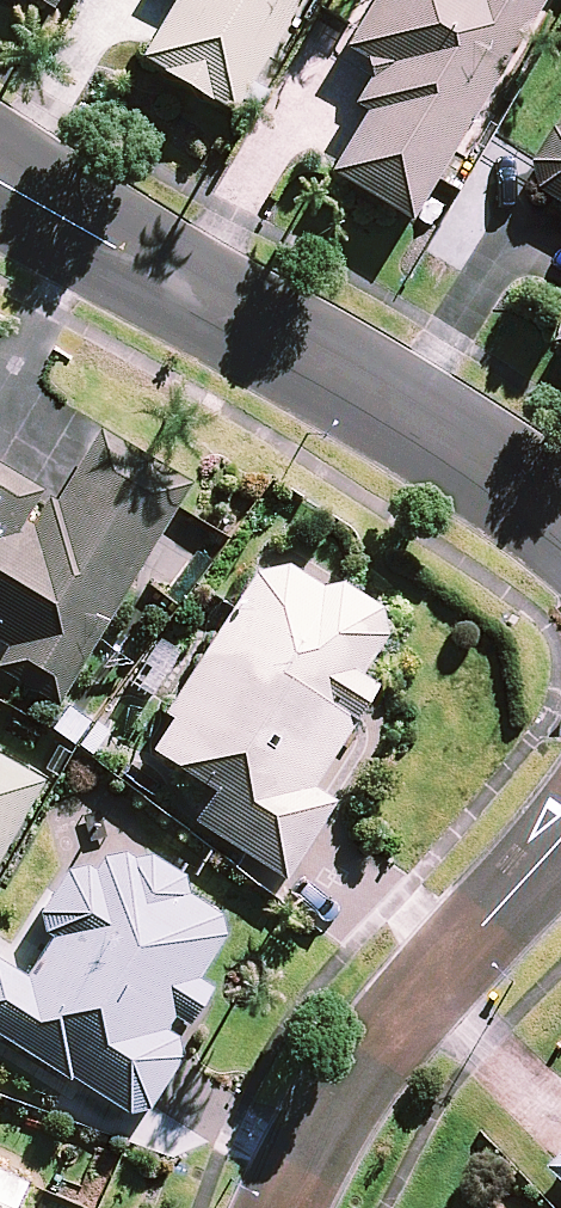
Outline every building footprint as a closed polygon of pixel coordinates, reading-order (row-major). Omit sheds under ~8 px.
[(261,63),(275,71),(317,1),(316,0),(175,0),(141,58),(231,112),(261,63)] [(372,63),(349,101),(366,111),(330,171),(410,219),(542,0),(371,0),(343,46),(372,63)] [(557,130),(535,165),(541,191),(543,195),(560,206),(560,129),(557,130)] [(0,473),(0,642),(8,647),(0,661),(0,669),(55,702),(187,482),(131,449),(96,428),(51,503),(0,473)] [(323,590),(261,551),(159,714),(171,722),(153,751),(214,789),(194,821),(283,877),(331,800),(309,787),(373,685),(357,675),(386,629),(384,623),(383,618),(380,613),(378,608),(374,603),(370,599),(366,596),(361,593),(356,591),(351,589),(345,588),(340,587),(334,587),(328,588),(323,590)] [(0,757),(0,857),(42,780),(0,757)] [(91,871),(71,859),(64,869),(34,920),(55,933),(37,963),(0,940),(0,1035),(138,1118),(185,1040),(165,1028),(174,1014),(191,1024),(214,985),(197,975),(228,923),(179,893),(187,880),(139,852),(100,858),(91,871)] [(551,1171),(560,1181),(560,1161),(551,1171)] [(31,1182),(0,1168),(0,1207),(19,1207),(31,1182)]
